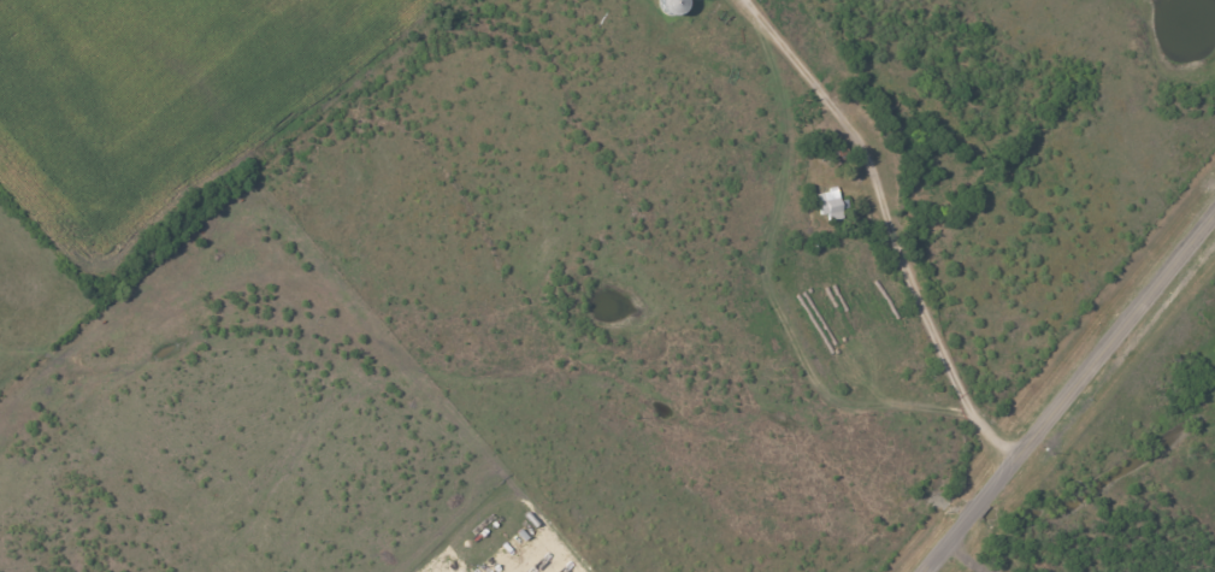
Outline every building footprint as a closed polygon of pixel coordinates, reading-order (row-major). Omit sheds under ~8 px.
[(815,191),(818,219),(841,216),(838,189),(815,191)]
